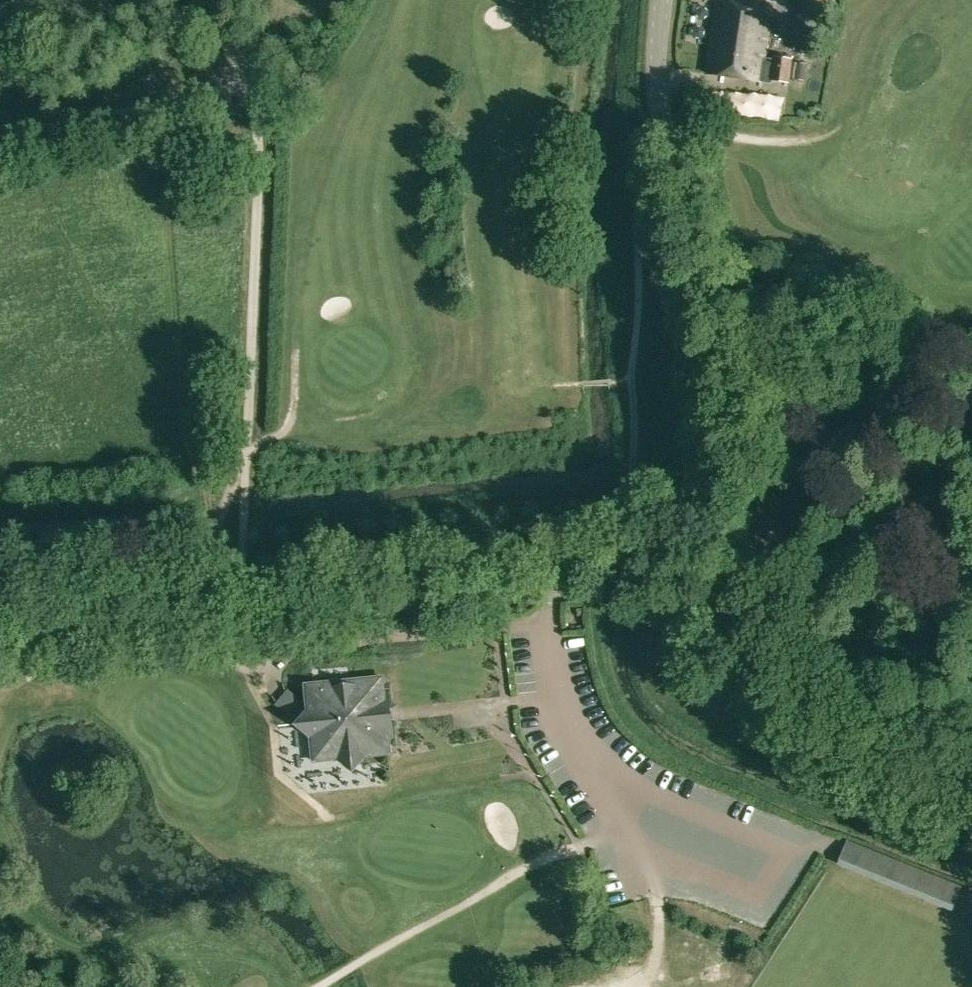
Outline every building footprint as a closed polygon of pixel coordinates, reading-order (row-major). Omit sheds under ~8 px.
[(707,74),(771,83),(772,81),(789,83),(792,59),(774,57),(773,60),(763,59),(771,8),(717,0),(707,74)] [(813,51),(820,2),(801,0),(798,0),(792,47),(813,51)] [(381,684),(376,680),(313,687),(309,692),(311,709),(293,695),(281,710),(300,724),(314,736),(316,754),(321,759),(339,757),(353,768),(365,754),(384,752),(387,747),(385,725),(382,722),(380,710),(383,706),(381,684)]
